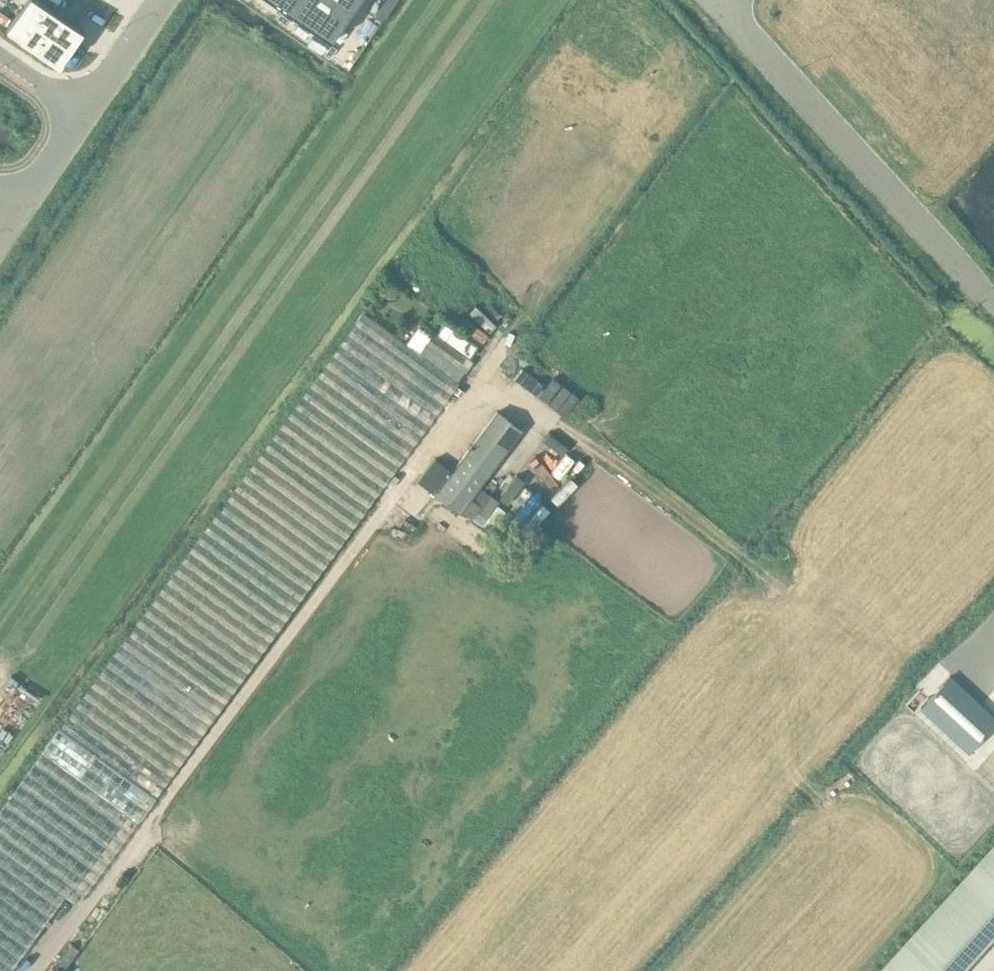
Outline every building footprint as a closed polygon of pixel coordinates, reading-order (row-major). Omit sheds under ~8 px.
[(6,27),(59,63),(83,28),(42,0),(25,0),(6,27)] [(331,38),(351,8),(339,0),(275,0),(331,38)] [(351,8),(357,0),(339,0),(351,8)] [(0,806),(0,970),(9,970),(65,894),(77,903),(310,582),(458,382),(472,361),(432,333),(418,353),(361,312),(58,727),(0,806)] [(435,457),(418,480),(460,511),(469,498),(479,506),(471,517),(481,524),(499,501),(479,486),(521,429),(496,411),(453,470),(435,457)] [(917,711),(964,755),(993,722),(993,716),(950,676),(917,711)] [(876,970),(958,970),(993,932),(993,842),(876,970)]
